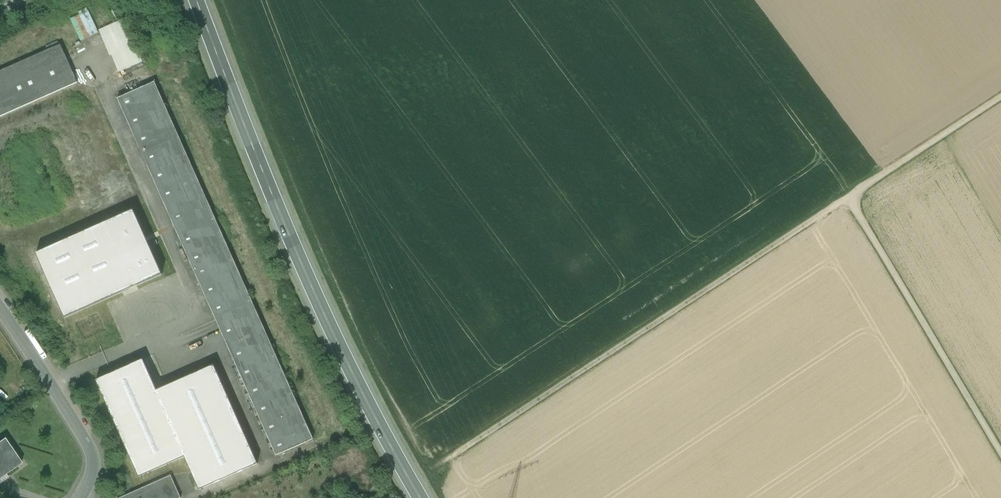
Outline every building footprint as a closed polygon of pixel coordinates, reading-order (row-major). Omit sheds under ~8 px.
[(89,9),(70,17),(80,40),(99,32),(89,9)] [(125,21),(99,32),(118,75),(143,64),(125,21)] [(0,71),(0,117),(79,81),(61,43),(0,71)] [(313,439),(155,82),(117,99),(276,456),(313,439)] [(65,315),(162,272),(135,212),(38,254),(65,315)] [(184,459),(155,393),(141,361),(96,380),(139,478),(184,459)] [(198,493),(259,467),(215,366),(155,393),(184,459),(198,493)] [(0,444),(0,482),(23,466),(5,441),(0,444)] [(120,497),(181,497),(171,475),(120,497)]
